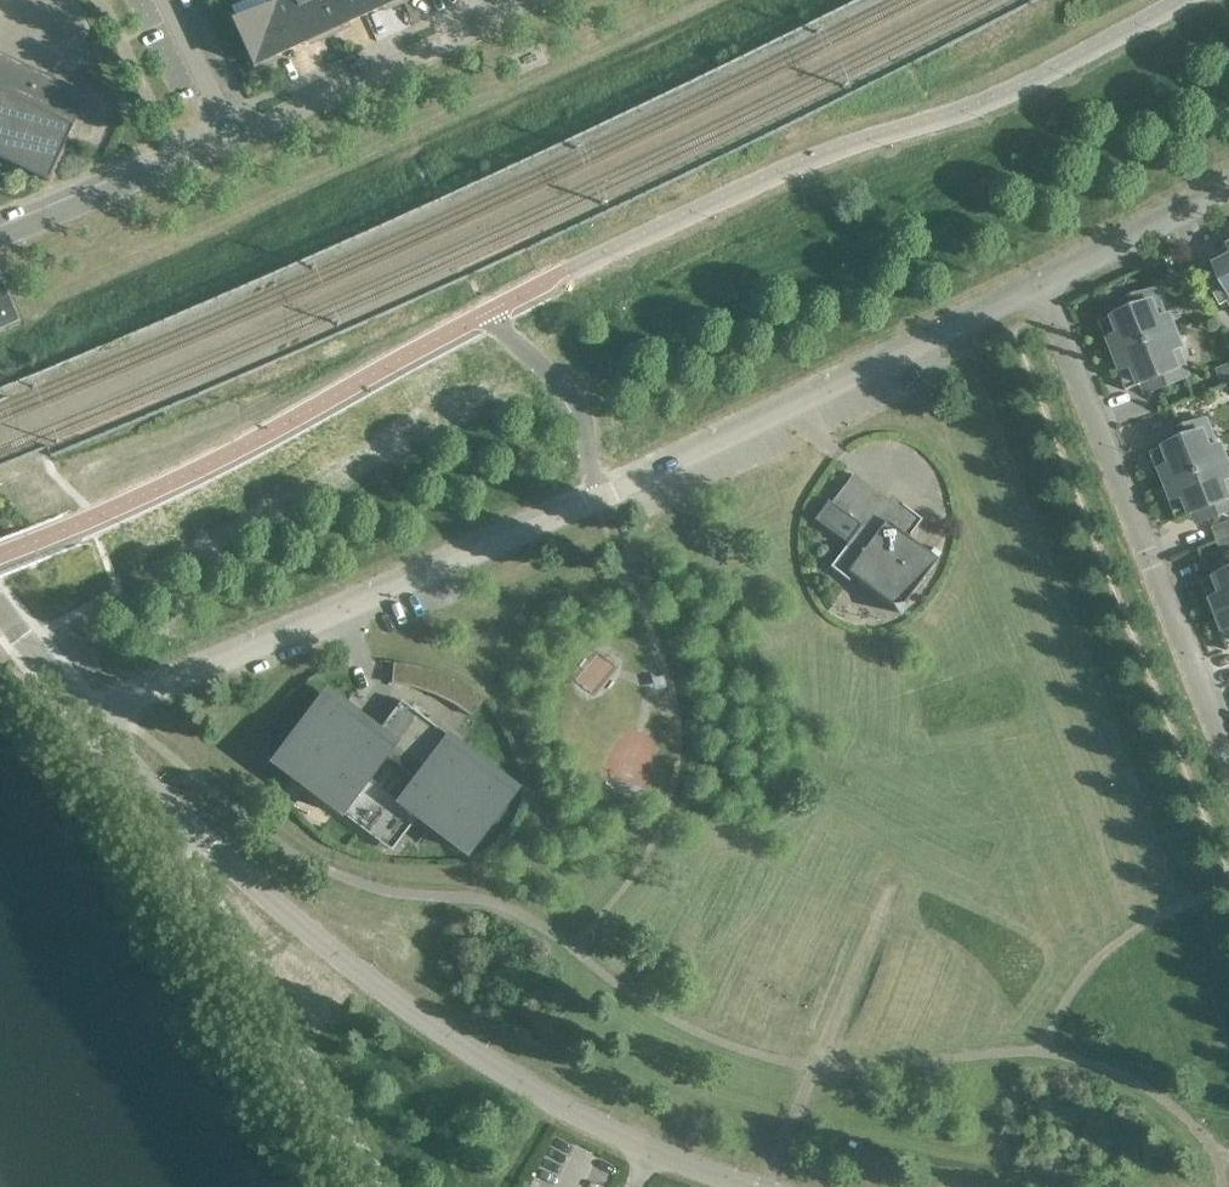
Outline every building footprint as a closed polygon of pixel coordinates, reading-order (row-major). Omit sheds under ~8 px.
[(313,0),(280,0),(270,5),(291,50),(315,39),(316,41),(329,35),(313,0)] [(358,0),(313,0),(329,35),(342,29),(341,27),(365,16),(358,0)] [(402,0),(358,0),(365,16),(389,5),(390,7),(403,1),(402,0)] [(291,50),(270,5),(232,22),(246,53),(244,54),(251,71),(268,63),(267,60),(291,50)] [(0,58),(0,164),(52,188),(93,102),(0,58)] [(1210,258),(1211,261),(1200,267),(1220,306),(1228,301),(1228,248),(1210,258)] [(18,322),(2,283),(0,284),(0,329),(18,322)] [(1110,341),(1116,355),(1175,331),(1169,315),(1164,317),(1155,293),(1156,292),(1155,290),(1112,307),(1116,316),(1098,322),(1106,343),(1110,341)] [(1182,348),(1175,331),(1116,355),(1121,369),(1117,370),(1125,391),(1143,384),(1146,393),(1189,376),(1188,373),(1187,374),(1177,350),(1182,348)] [(1216,369),(1221,382),(1228,379),(1228,364),(1216,369)] [(1161,471),(1167,485),(1226,461),(1220,445),(1216,447),(1206,423),(1207,422),(1206,420),(1163,437),(1167,446),(1150,452),(1158,473),(1161,471)] [(1226,461),(1167,485),(1172,499),(1168,500),(1177,521),(1194,514),(1197,523),(1228,510),(1228,481),(1228,480),(1228,479),(1228,468),(1226,461)] [(816,522),(846,545),(830,567),(848,581),(849,580),(848,579),(851,576),(897,611),(898,613),(899,611),(935,564),(905,541),(922,520),(902,505),(901,506),(902,507),(900,510),(853,475),(831,504),(830,503),(816,522)] [(1228,535),(1228,520),(1209,528),(1214,541),(1228,535)] [(1216,541),(1222,556),(1228,553),(1228,536),(1216,541)] [(1218,615),(1228,611),(1228,561),(1215,567),(1218,576),(1201,582),(1209,603),(1213,601),(1218,615)] [(1218,615),(1223,629),(1220,630),(1228,651),(1228,650),(1228,611),(1218,615)] [(402,664),(394,663),(392,684),(399,685),(406,686),(413,688),(414,688),(420,690),(427,692),(434,694),(433,695),(434,695),(440,697),(447,700),(453,704),(454,704),(459,708),(465,712),(471,716),(471,717),(484,700),(477,695),(471,690),(464,686),(457,682),(449,679),(442,675),(434,672),(426,670),(418,668),(410,666),(402,664)] [(326,691),(272,762),(296,781),(296,782),(340,816),(341,814),(362,830),(389,794),(369,779),(386,757),(415,779),(397,804),(442,838),(443,836),(467,855),(517,789),(401,701),(382,727),(384,728),(381,732),(326,691)]
